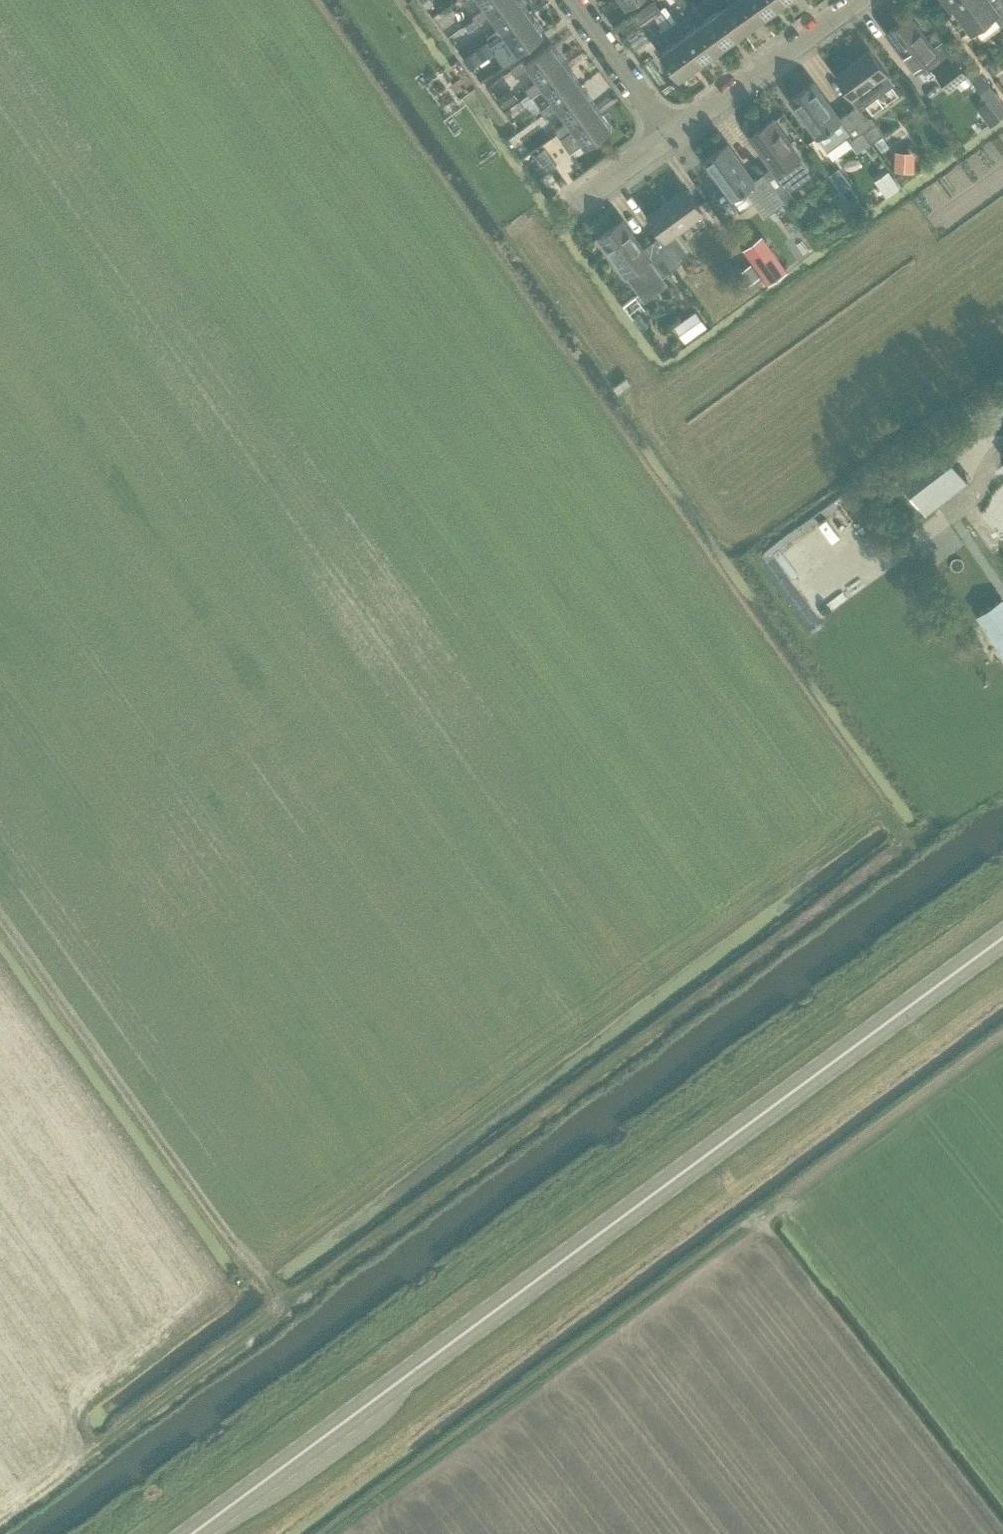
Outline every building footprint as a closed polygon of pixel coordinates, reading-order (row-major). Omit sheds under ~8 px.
[(475,17),(479,23),(492,13),(501,26),(504,30),(529,12),(520,0),(502,0),(489,9),(486,6),(473,15),(475,17)] [(486,6),(489,9),(502,0),(482,0),(486,6)] [(616,25),(625,37),(634,50),(651,39),(641,25),(657,13),(668,26),(674,22),(673,21),(662,7),(657,0),(648,0),(616,25)] [(686,13),(689,11),(692,8),(686,0),(677,0),(686,13)] [(706,20),(702,22),(720,47),(740,32),(723,8),(726,5),(723,0),(712,0),(719,10),(706,20)] [(726,5),(723,8),(740,32),(762,17),(750,0),(723,0),(726,5)] [(762,17),(782,2),(780,0),(750,0),(762,17)] [(1002,24),(1002,0),(946,0),(951,7),(954,5),(972,30),(994,14),(1002,24)] [(665,5),(662,7),(673,21),(676,19),(665,5)] [(689,11),(699,25),(686,34),(682,37),(699,62),(720,47),(702,22),(706,20),(696,6),(692,8),(689,11)] [(501,26),(488,36),(490,38),(493,43),(497,40),(509,57),(519,50),(531,41),(544,32),(529,12),(504,30),(501,26)] [(949,89),(969,74),(968,73),(957,59),(944,40),(935,46),(912,15),(888,32),(916,70),(928,62),(936,72),(949,89)] [(475,17),(466,24),(470,29),(479,23),(475,17)] [(676,21),(674,22),(668,26),(678,40),(661,52),(679,77),(699,62),(682,37),(686,34),(676,21)] [(465,57),(471,66),(472,66),(496,49),(492,43),(493,43),(490,38),(465,57)] [(531,41),(519,50),(521,53),(533,45),(531,41)] [(540,79),(542,83),(567,65),(552,44),(528,61),(526,58),(512,68),(517,76),(530,66),(540,79)] [(856,62),(838,75),(854,97),(859,103),(860,105),(893,81),(887,73),(870,50),(855,61),(856,62)] [(582,85),(567,65),(542,83),(540,79),(526,89),(532,96),(545,87),(554,99),(557,103),(582,85)] [(978,67),(968,73),(969,74),(995,110),(1001,117),(1002,115),(1002,101),(978,67)] [(814,83),(791,99),(818,136),(828,150),(850,135),(860,149),(872,141),(849,111),(840,117),(814,83)] [(559,107),(569,120),(572,123),(596,105),(582,85),(557,103),(554,99),(541,109),(546,116),(559,107)] [(511,87),(497,97),(505,107),(519,97),(511,87)] [(858,104),(849,111),(872,141),(884,132),(876,120),(870,121),(859,105),(860,105),(859,103),(858,104)] [(586,143),(611,126),(596,105),(572,123),(569,120),(556,129),(561,137),(574,127),(586,143)] [(995,110),(985,118),(990,125),(1001,117),(995,110)] [(800,157),(802,155),(774,118),(750,135),(772,165),(763,172),(778,192),(787,185),(786,184),(789,182),(792,187),(811,173),(800,157)] [(728,144),(705,161),(732,198),(745,188),(754,201),(758,206),(768,199),(778,192),(763,172),(753,179),(728,144)] [(545,148),(535,155),(547,171),(557,165),(545,148)] [(894,157),(893,169),(912,170),(913,158),(894,157)] [(891,176),(877,186),(884,195),(898,186),(891,176)] [(841,178),(834,183),(840,191),(851,183),(847,178),(841,178)] [(687,188),(649,215),(663,234),(653,241),(673,268),(682,262),(679,257),(689,251),(675,232),(704,212),(687,188)] [(849,201),(840,208),(847,218),(857,211),(849,201)] [(623,220),(600,237),(627,274),(640,292),(662,276),(673,268),(653,241),(643,248),(623,220)] [(763,234),(744,247),(768,282),(787,268),(763,234)] [(749,265),(738,273),(747,285),(758,278),(749,265)] [(696,310),(675,325),(686,341),(707,325),(696,310)] [(935,438),(893,470),(926,511),(968,479),(935,438)] [(980,497),(994,484),(987,477),(973,490),(980,497)] [(969,525),(988,551),(1002,540),(1002,538),(985,513),(969,525)] [(978,614),(1002,652),(1002,598),(1002,597),(978,614)]
